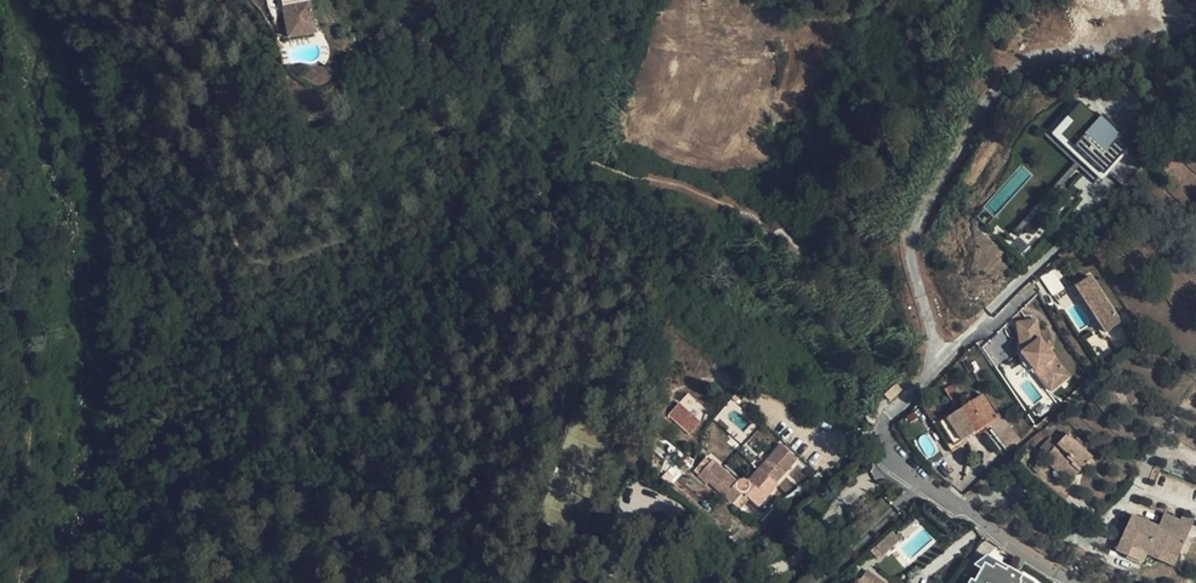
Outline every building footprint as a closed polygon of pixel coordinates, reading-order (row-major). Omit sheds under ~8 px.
[(281,31),(310,27),(306,0),(278,0),(281,31)] [(310,27),(281,31),(283,40),(311,37),(310,27)] [(1073,147),(1085,134),(1089,129),(1085,125),(1068,142),(1073,147)] [(1107,172),(1116,163),(1115,162),(1117,159),(1114,156),(1117,153),(1114,150),(1111,153),(1107,149),(1105,152),(1085,134),(1073,147),(1089,162),(1104,175),(1107,172)] [(1082,170),(1089,162),(1073,147),(1065,155),(1082,170)] [(1131,176),(1116,163),(1107,172),(1122,186),(1131,176)] [(1175,248),(1165,237),(1158,244),(1168,255),(1175,248)] [(1119,322),(1088,275),(1074,284),(1105,331),(1119,322)] [(1051,394),(1072,378),(1056,360),(1043,344),(1039,319),(1017,323),(1020,351),(1035,372),(1051,394)] [(982,394),(935,425),(949,447),(965,436),(989,421),(997,417),(982,394)] [(961,401),(957,395),(953,398),(957,404),(961,401)] [(689,434),(699,422),(677,404),(667,415),(689,434)] [(997,417),(989,421),(1003,442),(1010,437),(997,417)] [(1053,461),(1065,472),(1072,478),(1092,456),(1085,449),(1087,447),(1076,437),(1074,440),(1066,433),(1046,455),(1053,461)] [(965,436),(949,447),(951,450),(967,440),(965,436)] [(781,445),(758,469),(762,472),(750,484),(747,481),(745,479),(738,480),(736,482),(733,485),(709,464),(703,459),(692,471),(707,484),(708,482),(732,504),(742,493),(749,499),(758,507),(776,486),(774,483),(782,474),(787,468),(796,459),(781,445)] [(733,485),(736,482),(712,460),(709,464),(733,485)] [(1061,476),(1065,472),(1053,461),(1050,465),(1061,476)] [(791,471),(787,468),(782,474),(785,478),(791,471)] [(762,472),(758,469),(747,481),(750,484),(762,472)] [(1002,486),(1008,493),(1009,494),(1020,485),(1014,477),(1002,486)] [(742,493),(732,504),(739,510),(749,499),(742,493)] [(1158,525),(1146,553),(1158,558),(1161,550),(1177,557),(1193,522),(1181,516),(1179,520),(1163,513),(1158,525)] [(1115,549),(1142,561),(1146,553),(1158,525),(1131,514),(1115,549)] [(891,532),(870,551),(876,558),(881,553),(883,555),(898,540),(891,532)] [(1161,550),(1158,558),(1173,565),(1177,557),(1161,550)] [(1035,582),(987,555),(974,565),(981,569),(975,581),(971,579),(968,582),(1034,582),(1035,582)] [(1080,556),(1074,567),(1084,571),(1090,562),(1080,556)] [(858,582),(883,582),(867,571),(858,582)]
